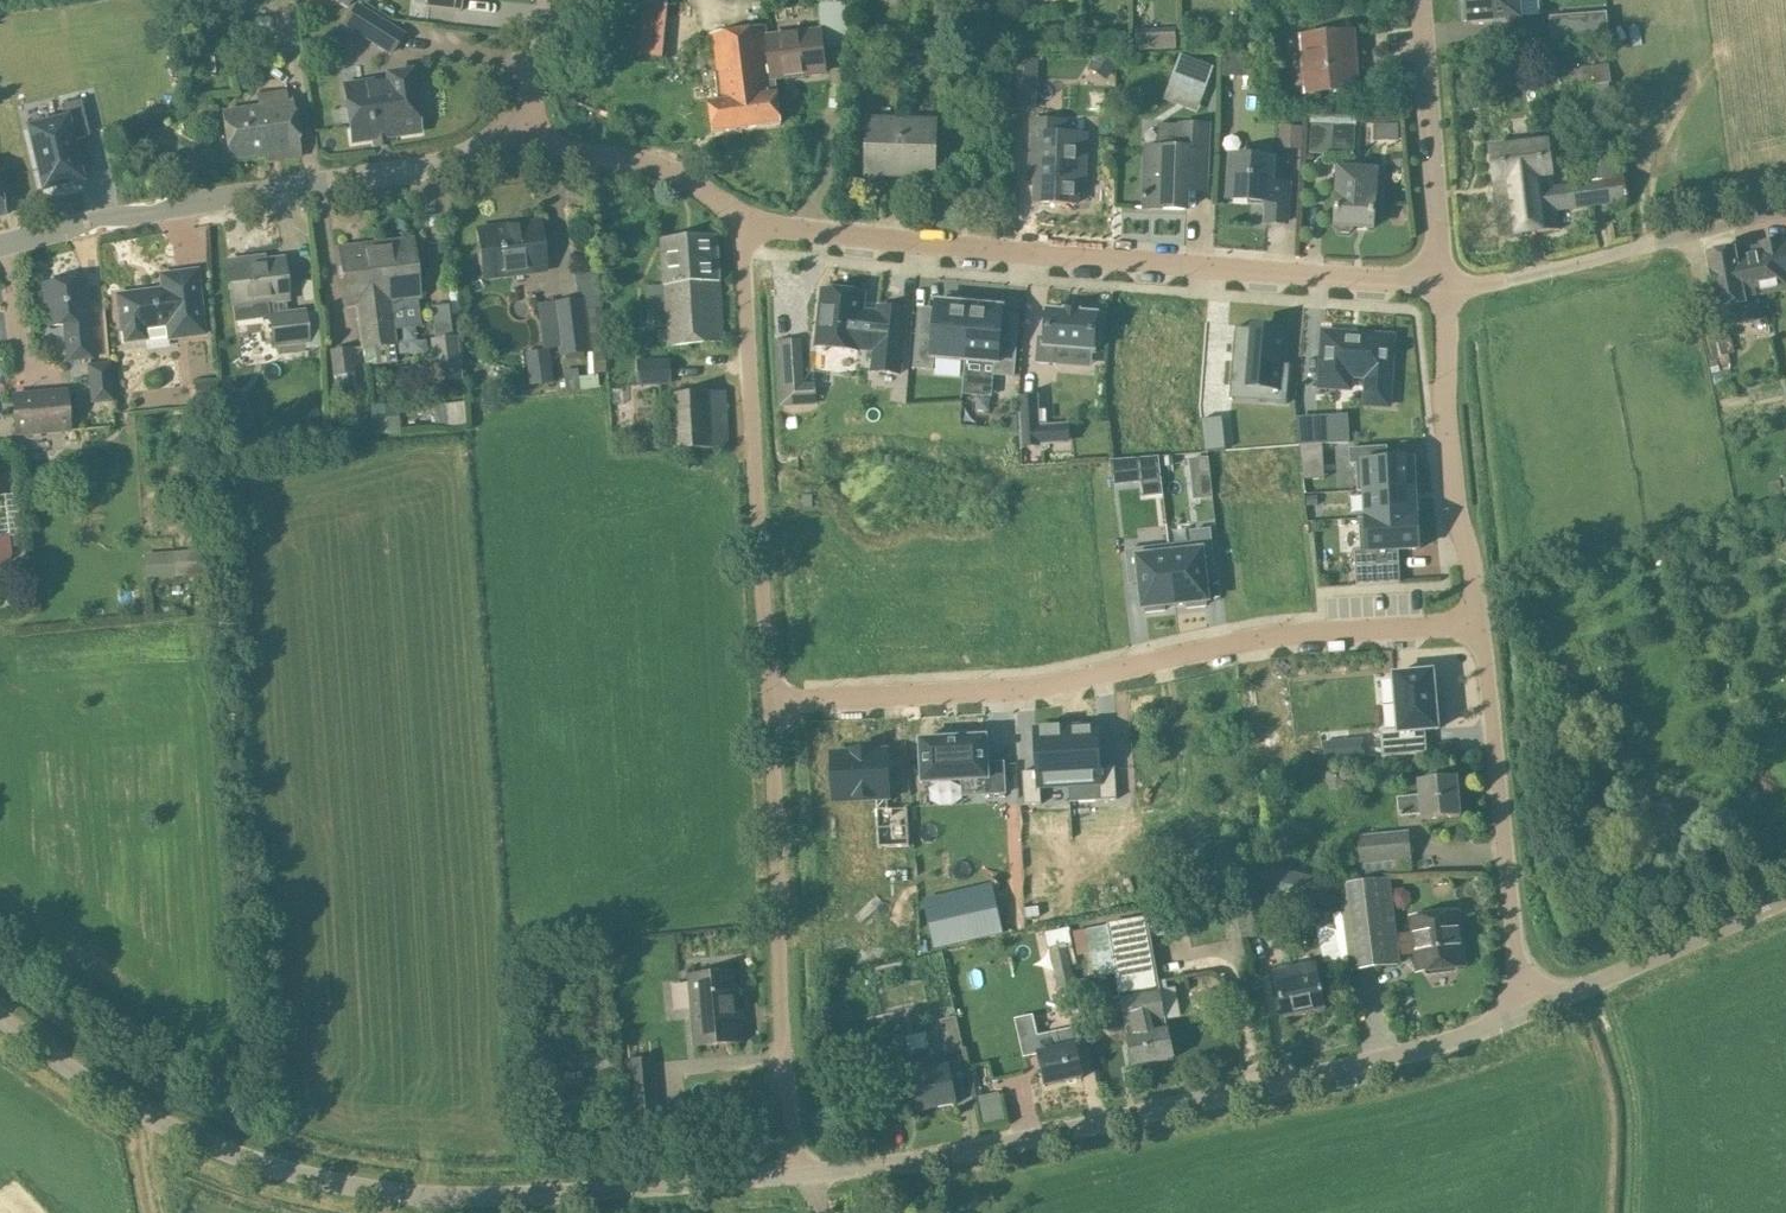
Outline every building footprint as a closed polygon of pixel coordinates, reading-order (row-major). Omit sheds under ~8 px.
[(426,8),(461,12),(463,0),(427,0),(426,8)] [(663,57),(669,0),(644,0),(639,55),(663,57)] [(1468,2),(1463,2),(1465,21),(1470,21),(1470,25),(1522,20),(1521,0),(1468,0),(1468,2)] [(1607,13),(1550,18),(1552,41),(1609,36),(1607,13)] [(716,74),(718,100),(709,102),(714,133),(783,124),(779,92),(778,92),(776,80),(775,80),(769,36),(768,26),(710,34),(711,39),(713,38),(717,73),(716,74)] [(822,30),(769,36),(775,80),(776,80),(827,74),(822,30)] [(1136,51),(1176,50),(1176,31),(1136,32),(1136,51)] [(1306,94),(1358,89),(1353,32),(1301,36),(1306,94)] [(1180,54),(1168,100),(1202,109),(1214,62),(1180,54)] [(1037,110),(1038,59),(1013,58),(1011,109),(1037,110)] [(1609,63),(1562,70),(1565,90),(1611,83),(1609,63)] [(385,80),(376,81),(385,137),(420,131),(411,72),(385,76),(385,80)] [(385,137),(376,81),(345,86),(353,142),(385,137)] [(29,129),(43,189),(57,186),(58,191),(78,186),(77,181),(80,180),(71,141),(89,137),(81,101),(61,106),(64,121),(29,129)] [(221,112),(228,161),(301,150),(293,102),(221,112)] [(1311,154),(1354,155),(1355,120),(1312,119),(1311,154)] [(900,176),(901,121),(867,120),(866,175),(900,176)] [(1086,124),(1066,123),(1066,121),(1032,120),(1029,182),(1036,183),(1035,203),(1078,204),(1079,184),(1085,184),(1087,135),(1085,135),(1086,124)] [(901,121),(900,176),(936,178),(938,122),(901,121)] [(1277,144),(1300,148),(1303,125),(1281,121),(1277,144)] [(1158,124),(1158,147),(1146,146),(1144,209),(1188,211),(1189,181),(1207,181),(1209,125),(1182,124),(1182,125),(1158,124)] [(1556,185),(1553,173),(1549,140),(1489,148),(1493,183),(1492,183),(1498,237),(1515,236),(1516,237),(1546,233),(1546,232),(1561,230),(1559,211),(1627,202),(1622,159),(1576,166),(1577,182),(1556,185)] [(1391,169),(1404,168),(1403,153),(1390,154),(1391,169)] [(1272,183),(1274,159),(1233,156),(1230,200),(1268,203),(1267,222),(1286,223),(1289,184),(1272,183)] [(1337,194),(1335,226),(1339,226),(1338,231),(1341,234),(1350,234),(1352,232),(1353,227),(1374,228),(1374,219),(1383,219),(1385,199),(1386,177),(1379,177),(1380,168),(1339,166),(1338,182),(1337,194)] [(479,230),(484,277),(544,270),(539,223),(479,230)] [(1737,251),(1740,272),(1746,278),(1750,299),(1758,297),(1785,292),(1785,229),(1779,230),(1781,240),(1759,244),(1760,246),(1737,251)] [(662,241),(665,285),(665,286),(668,320),(670,347),(724,341),(720,282),(720,281),(717,237),(662,241)] [(380,293),(391,290),(392,300),(419,297),(412,241),(374,245),(380,293)] [(380,293),(374,245),(340,250),(347,305),(355,304),(361,349),(364,349),(366,365),(395,362),(393,346),(396,346),(390,300),(392,300),(391,290),(380,293)] [(1740,272),(1737,251),(1736,251),(1735,249),(1707,255),(1718,309),(1720,321),(1734,318),(1735,324),(1761,319),(1758,297),(1750,299),(1746,278),(1740,272)] [(287,312),(285,300),(287,300),(283,260),(252,263),(251,260),(228,262),(233,306),(235,322),(269,319),(273,349),(279,348),(280,355),(306,352),(305,348),(320,347),(316,311),(306,312),(305,310),(287,312)] [(162,289),(116,295),(121,331),(123,331),(125,343),(146,340),(145,328),(167,326),(169,340),(205,335),(197,270),(160,275),(162,289)] [(82,281),(43,284),(47,325),(63,324),(66,360),(91,358),(87,313),(85,313),(82,281)] [(864,294),(824,290),(817,346),(858,351),(858,349),(875,350),(873,371),(899,374),(906,310),(880,307),(879,314),(862,312),(864,294)] [(965,364),(971,299),(953,297),(952,303),(938,302),(935,335),(918,333),(915,366),(934,368),(935,361),(965,364)] [(552,302),(559,357),(588,353),(589,374),(607,372),(603,346),(605,346),(601,307),(585,309),(583,298),(552,302)] [(990,301),(971,299),(965,364),(996,367),(995,374),(1014,375),(1017,342),(1000,341),(1003,308),(989,306),(990,301)] [(1096,315),(1079,314),(1079,313),(1066,311),(1066,313),(1049,312),(1049,311),(1047,311),(1047,313),(1048,313),(1046,338),(1039,337),(1037,362),(1056,364),(1058,348),(1093,351),(1095,351),(1095,350),(1095,349),(1095,341),(1099,341),(1101,321),(1097,320),(1097,317),(1098,317),(1098,315),(1096,315)] [(1234,344),(1231,386),(1259,388),(1258,402),(1286,404),(1290,365),(1284,365),(1286,330),(1264,329),(1264,332),(1252,331),(1251,345),(1234,344)] [(1734,353),(1731,337),(1725,338),(1724,329),(1715,331),(1719,357),(1709,359),(1712,373),(1731,370),(1728,354),(1734,353)] [(1388,406),(1393,337),(1360,335),(1360,339),(1348,338),(1348,334),(1323,333),(1320,387),(1350,389),(1351,376),(1367,377),(1366,404),(1377,405),(1388,406)] [(462,381),(457,336),(430,339),(435,384),(462,381)] [(782,341),(785,388),(802,387),(799,340),(782,341)] [(354,375),(351,348),(330,350),(333,377),(334,377),(336,388),(354,386),(353,375),(354,375)] [(551,383),(548,350),(526,352),(529,386),(551,383)] [(670,360),(640,362),(641,384),(671,383),(670,360)] [(113,402),(110,363),(88,365),(91,403),(113,402)] [(569,388),(589,385),(586,365),(565,369),(569,388)] [(68,390),(11,396),(15,437),(72,431),(68,390)] [(673,451),(730,447),(727,391),(670,394),(673,451)] [(1022,447),(1039,447),(1038,398),(1022,398),(1022,447)] [(464,402),(434,405),(436,427),(466,424),(464,402)] [(398,431),(397,403),(372,404),(373,432),(398,431)] [(1301,414),(1302,443),(1354,441),(1353,412),(1301,414)] [(1219,416),(1197,419),(1204,451),(1225,449),(1219,416)] [(1356,464),(1357,490),(1417,488),(1415,457),(1388,459),(1387,447),(1350,448),(1350,464),(1356,464)] [(1115,482),(1147,482),(1147,494),(1166,494),(1166,456),(1115,455),(1115,482)] [(1215,496),(1214,456),(1194,457),(1196,497),(1215,496)] [(1359,518),(1359,519),(1419,516),(1419,513),(1418,513),(1417,488),(1357,490),(1357,491),(1362,491),(1364,516),(1364,518),(1359,518)] [(1356,567),(1394,565),(1393,553),(1398,552),(1421,551),(1419,516),(1359,519),(1361,551),(1355,551),(1356,567)] [(1193,544),(1169,546),(1176,605),(1187,604),(1187,608),(1206,606),(1205,602),(1209,602),(1206,575),(1215,574),(1210,530),(1191,532),(1193,544)] [(1164,607),(1176,605),(1169,546),(1126,551),(1130,583),(1139,582),(1143,609),(1146,609),(1146,613),(1165,611),(1164,607)] [(146,576),(193,574),(192,549),(145,550),(146,576)] [(1364,577),(1364,585),(1374,584),(1373,576),(1364,577)] [(1397,729),(1378,731),(1381,758),(1426,754),(1424,730),(1435,729),(1430,673),(1393,676),(1397,729)] [(1104,726),(1078,728),(1081,779),(1104,778),(1107,803),(1123,803),(1122,765),(1105,766),(1104,726)] [(1079,780),(1077,729),(1048,731),(1050,769),(1026,769),(1026,805),(1049,805),(1049,783),(1079,780)] [(920,740),(922,783),(961,781),(986,780),(987,795),(1006,794),(1004,763),(988,763),(987,737),(920,740)] [(877,767),(876,746),(826,747),(828,784),(867,784),(869,819),(896,818),(894,767),(877,767)] [(1419,780),(1420,795),(1397,797),(1399,817),(1422,815),(1423,820),(1461,816),(1457,777),(1419,780)] [(1409,831),(1357,836),(1360,861),(1346,862),(1347,875),(1412,872),(1410,860),(1411,860),(1409,831)] [(1246,888),(1300,903),(1306,882),(1252,867),(1246,888)] [(1414,933),(1397,934),(1390,878),(1339,885),(1350,971),(1401,965),(1400,955),(1417,953),(1419,971),(1463,965),(1457,913),(1413,918),(1414,933)] [(1314,885),(1309,904),(1328,909),(1333,890),(1314,885)] [(1003,933),(995,897),(926,912),(934,948),(1003,933)] [(1282,899),(1237,909),(1243,937),(1287,928),(1285,915),(1316,925),(1325,963),(1341,960),(1333,913),(1282,899)] [(1108,924),(1112,951),(1093,955),(1101,998),(1106,1031),(1127,1027),(1129,1038),(1128,1038),(1134,1066),(1174,1057),(1167,1029),(1165,1019),(1166,1019),(1152,939),(1166,936),(1172,929),(1171,921),(1161,913),(1148,915),(1108,924)] [(1046,933),(1063,1010),(1079,1006),(1065,943),(1072,942),(1069,928),(1046,933)] [(1254,961),(1266,960),(1265,936),(1253,936),(1254,961)] [(1316,965),(1276,973),(1285,1018),(1326,1010),(1316,965)] [(696,1046),(746,1041),(743,1010),(738,1011),(735,973),(690,977),(696,1046)] [(963,1049),(953,1006),(939,1009),(949,1052),(963,1049)] [(1056,1032),(1060,1048),(1039,1053),(1046,1086),(1083,1078),(1075,1045),(1080,1043),(1077,1027),(1056,1032)] [(949,1066),(934,1069),(930,1048),(909,1052),(913,1073),(911,1073),(919,1112),(957,1104),(949,1066)] [(593,1056),(596,1081),(622,1077),(618,1052),(593,1056)] [(629,1115),(658,1113),(653,1058),(624,1061),(629,1115)]
